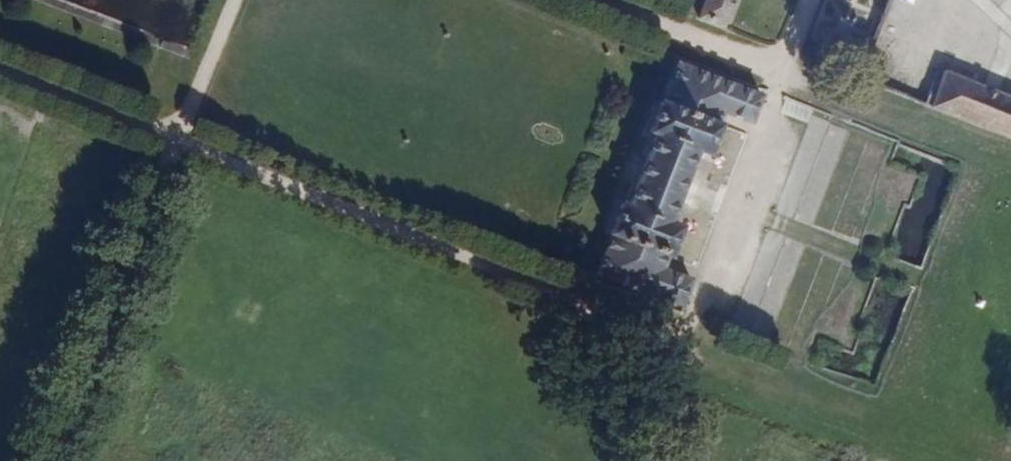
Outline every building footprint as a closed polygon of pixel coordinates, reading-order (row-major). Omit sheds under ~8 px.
[(700,20),(724,29),(735,0),(708,0),(700,20)] [(882,0),(825,0),(811,39),(863,56),(882,0)] [(751,124),(762,96),(676,62),(660,103),(657,102),(645,134),(648,135),(621,204),(619,203),(605,236),(608,238),(593,276),(681,311),(693,280),(666,269),(682,226),(670,220),(697,154),(709,159),(726,116),(751,124)] [(1010,141),(1010,97),(980,86),(965,123),(1010,141)]
